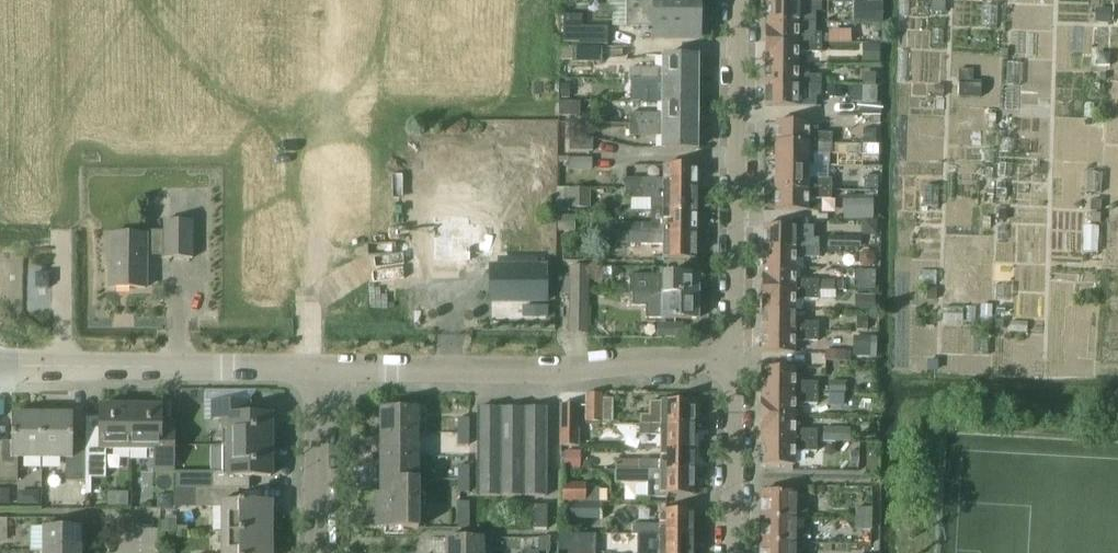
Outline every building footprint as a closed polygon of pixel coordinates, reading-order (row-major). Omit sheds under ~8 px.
[(701,0),(627,0),(626,26),(653,26),(653,39),(700,39),(701,0)] [(815,24),(815,12),(821,12),(821,3),(766,2),(766,23),(798,23),(815,24)] [(867,22),(880,22),(881,4),(867,4),(867,22)] [(608,44),(608,26),(582,26),(582,15),(564,15),(564,41),(580,42),(580,44),(608,44)] [(815,35),(815,24),(798,23),(766,23),(766,44),(821,45),(821,35),(815,35)] [(829,30),(829,43),(852,42),(851,29),(829,30)] [(797,66),(797,54),(821,54),(821,45),(766,44),(765,65),(797,66)] [(879,62),(879,45),(866,45),(866,62),(879,62)] [(602,62),(602,47),(573,47),(573,62),(602,62)] [(697,70),(700,68),(700,62),(697,60),(697,56),(664,56),(664,68),(630,68),(629,79),(697,80),(697,70)] [(808,66),(797,66),(765,65),(765,86),(820,86),(820,77),(808,77),(808,66)] [(696,103),(697,80),(629,79),(629,91),(641,91),(640,102),(663,102),(696,103)] [(561,85),(561,100),(570,101),(570,85),(561,85)] [(877,102),(877,85),(859,85),(859,114),(881,114),(881,103),(877,102)] [(797,108),(797,95),(820,96),(820,86),(765,86),(765,108),(797,108)] [(580,117),(581,102),(560,102),(559,116),(580,117)] [(696,126),(696,103),(663,102),(663,114),(630,113),(630,125),(696,126)] [(808,135),(808,123),(776,123),(776,145),(831,145),(831,135),(808,135)] [(698,139),(696,137),(696,126),(630,125),(630,136),(664,136),(663,149),(696,149),(696,147),(698,145),(698,139)] [(876,130),(864,130),(864,145),(876,145),(876,130)] [(592,151),(592,138),(569,138),(569,151),(592,151)] [(808,168),(808,155),(831,155),(831,145),(776,145),(776,168),(808,168)] [(592,170),(592,158),(568,158),(568,170),(592,170)] [(697,189),(697,180),(698,177),(698,171),(697,168),(697,166),(664,166),(664,179),(626,178),(626,189),(697,189)] [(808,180),(808,168),(776,168),(776,191),(831,191),(831,180),(808,180)] [(875,176),(861,175),(860,189),(875,189),(875,176)] [(696,213),(697,189),(626,189),(626,199),(653,199),(653,212),(696,213)] [(570,190),(557,190),(557,211),(570,211),(570,207),(590,207),(590,190),(570,190)] [(808,212),(808,200),(831,200),(831,191),(776,191),(776,212),(808,212)] [(865,191),(865,197),(845,197),(845,219),(873,219),(872,201),(877,201),(877,191),(865,191)] [(696,213),(653,212),(652,212),(652,224),(629,224),(628,235),(696,235),(696,213)] [(460,255),(494,255),(494,224),(471,224),(471,217),(435,217),(435,261),(460,261),(460,255)] [(146,288),(146,251),(164,251),(164,258),(193,258),(193,221),(165,221),(164,231),(146,231),(146,235),(111,235),(111,288),(146,288)] [(875,235),(876,221),(867,221),(866,234),(875,235)] [(795,240),(796,227),(764,227),(764,249),(818,250),(819,240),(795,240)] [(697,254),(698,248),(696,245),(696,235),(628,235),(620,235),(620,244),(642,244),(642,245),(663,245),(663,259),(696,259),(696,256),(697,254)] [(860,238),(829,238),(829,248),(860,248),(860,238)] [(795,271),(795,259),(818,259),(818,250),(764,249),(764,270),(795,271)] [(869,251),(864,251),(860,255),(860,263),(864,267),(869,267),(873,263),(873,255),(869,251)] [(546,301),(545,265),(491,266),(492,302),(546,301)] [(588,334),(589,268),(571,267),(570,334),(588,334)] [(795,282),(795,271),(764,270),(764,291),(818,291),(833,292),(833,282),(795,282)] [(873,291),(873,272),(864,272),(864,291),(873,291)] [(49,287),(50,273),(36,273),(35,287),(49,287)] [(630,275),(630,294),(632,294),(697,295),(697,276),(663,276),(662,276),(642,276),(630,275)] [(795,312),(795,301),(818,301),(818,291),(764,291),(763,312),(795,312)] [(632,294),(632,306),(645,306),(645,318),(662,319),(697,319),(697,295),(632,294)] [(855,311),(876,311),(876,297),(855,296),(855,311)] [(795,324),(795,312),(763,312),(763,333),(818,333),(818,324),(795,324)] [(857,330),(867,330),(868,316),(857,316),(857,330)] [(662,324),(662,336),(675,336),(675,324),(662,324)] [(795,355),(795,342),(818,342),(818,333),(763,333),(763,355),(795,355)] [(854,357),(877,358),(877,338),(854,338),(854,357)] [(851,361),(852,351),(825,350),(825,360),(851,361)] [(796,384),(796,370),(763,370),(763,395),(817,395),(817,384),(796,384)] [(844,405),(844,394),(828,393),(828,404),(844,405)] [(602,409),(602,394),(587,394),(586,422),(615,423),(615,410),(602,409)] [(795,419),(795,405),(817,406),(817,395),(763,395),(762,418),(795,419)] [(271,446),(271,415),(249,415),(249,402),(212,402),(212,419),(223,419),(223,446),(271,446)] [(694,405),(694,402),(650,402),(650,414),(640,414),(640,425),(694,426),(694,416),(696,414),(696,407),(694,405)] [(578,429),(578,405),(561,405),(561,447),(580,447),(580,429),(578,429)] [(130,450),(130,406),(100,406),(99,429),(86,429),(86,442),(86,478),(106,478),(106,449),(130,450)] [(174,472),(174,422),(161,422),(161,406),(130,406),(130,450),(155,450),(155,472),(174,472)] [(419,433),(419,408),(381,408),(381,433),(419,433)] [(501,482),(501,409),(477,409),(477,496),(512,497),(513,482),(501,482)] [(524,497),(524,409),(501,409),(501,482),(513,482),(512,497),(524,497)] [(547,497),(548,409),(524,409),(524,497),(547,497)] [(43,414),(12,414),(12,441),(0,441),(0,481),(18,481),(18,458),(43,458),(43,414)] [(86,481),(86,478),(86,442),(73,442),(74,414),(43,414),(43,458),(66,458),(66,481),(86,481)] [(469,433),(469,419),(459,418),(459,433),(469,433)] [(795,432),(795,419),(762,418),(762,442),(817,442),(817,432),(795,432)] [(694,448),(694,426),(640,425),(640,435),(661,436),(661,448),(694,448)] [(823,427),(823,439),(850,440),(850,428),(823,427)] [(419,457),(419,433),(381,433),(381,457),(419,457)] [(469,445),(469,433),(459,433),(459,445),(469,445)] [(795,467),(795,453),(816,453),(817,442),(762,442),(762,467),(795,467)] [(271,476),(271,446),(223,446),(223,472),(212,472),(212,488),(212,489),(239,489),(239,490),(249,490),(249,476),(271,476)] [(693,471),(694,448),(661,448),(661,461),(617,460),(617,470),(639,470),(639,472),(693,471)] [(581,450),(565,450),(565,468),(581,468),(581,450)] [(419,481),(419,457),(381,457),(381,481),(419,481)] [(469,481),(469,466),(459,466),(459,481),(469,481)] [(695,491),(695,484),(693,482),(693,471),(639,472),(639,470),(617,470),(616,482),(648,483),(648,496),(647,496),(647,497),(667,498),(667,494),(693,495),(693,492),(695,491)] [(419,529),(419,481),(381,481),(381,494),(363,494),(363,529),(419,529)] [(469,492),(469,481),(459,481),(459,492),(469,492)] [(586,502),(586,484),(562,484),(562,502),(586,502)] [(271,532),(271,501),(239,501),(239,490),(239,489),(212,489),(212,488),(196,488),(196,507),(223,507),(223,532),(271,532)] [(0,489),(0,504),(9,504),(9,489),(0,489)] [(796,507),(796,494),(761,494),(761,519),(796,520),(808,521),(808,508),(796,507)] [(469,515),(469,502),(459,502),(459,515),(469,515)] [(605,518),(605,503),(571,503),(571,517),(605,518)] [(547,530),(548,507),(535,507),(534,530),(547,530)] [(872,521),(872,510),(857,510),(856,521),(872,521)] [(693,525),(695,523),(695,517),(693,515),(693,512),(660,512),(660,525),(633,525),(632,535),(638,535),(693,536),(693,525)] [(469,529),(469,515),(459,515),(459,529),(469,529)] [(796,532),(796,520),(761,519),(761,544),(796,545),(808,545),(808,532),(796,532)] [(871,532),(872,521),(856,521),(856,532),(871,532)] [(177,532),(176,522),(161,522),(161,532),(177,532)] [(81,551),(81,527),(31,527),(31,551),(43,551),(81,551)] [(271,532),(223,532),(223,552),(271,552),(271,532)] [(587,535),(567,535),(567,552),(587,552),(587,535)] [(638,552),(692,552),(693,536),(638,535),(638,545),(638,552)] [(485,538),(446,538),(446,552),(485,552),(485,538)] [(550,552),(550,538),(539,538),(539,552),(550,552)] [(796,545),(761,544),(761,552),(796,552),(796,545)]
